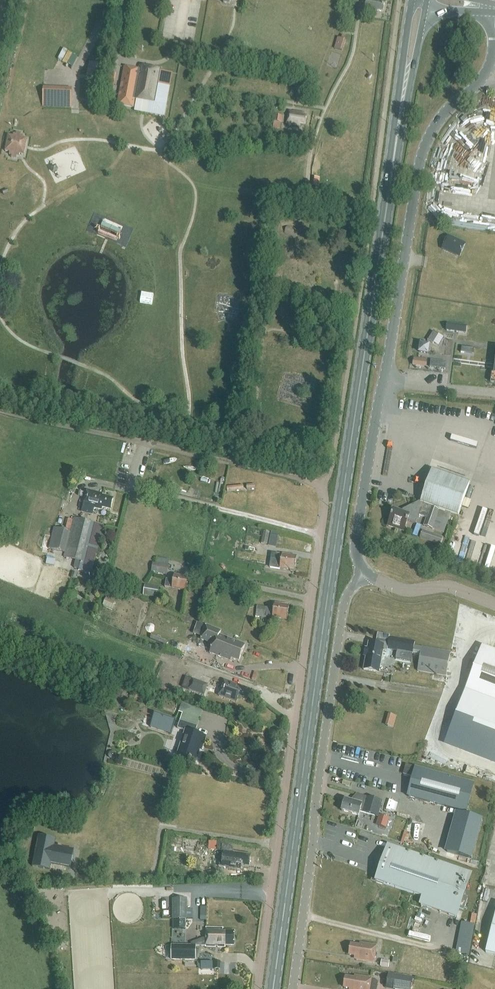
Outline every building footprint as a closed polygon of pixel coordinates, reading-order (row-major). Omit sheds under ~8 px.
[(380,1),(380,0),(364,0),(362,10),(377,13),(378,11),(383,12),(385,2),(380,1)] [(342,50),(345,39),(344,39),(345,36),(342,35),(341,38),(338,37),(335,48),(342,50)] [(70,54),(66,63),(70,65),(75,56),(70,54)] [(87,79),(100,82),(103,66),(90,63),(87,79)] [(124,67),(118,105),(133,108),(135,99),(137,100),(155,103),(155,102),(158,86),(169,88),(172,73),(161,71),(161,70),(140,66),(139,69),(136,69),(135,70),(129,69),(129,68),(124,67)] [(48,76),(67,76),(67,69),(48,68),(48,76)] [(113,92),(115,73),(107,73),(106,91),(113,92)] [(158,86),(155,102),(166,104),(169,88),(158,86)] [(44,89),(43,102),(71,103),(72,90),(44,89)] [(307,117),(303,116),(304,113),(288,111),(286,123),(300,125),(300,123),(306,124),(307,117)] [(281,129),(282,116),(274,115),(272,128),(281,129)] [(16,132),(16,135),(13,134),(13,136),(8,136),(5,151),(10,152),(9,155),(12,155),(11,157),(16,158),(17,156),(19,157),(20,154),(24,155),(27,139),(23,138),(23,136),(21,135),(21,133),(16,132)] [(284,234),(296,238),(299,230),(286,226),(284,234)] [(440,248),(459,257),(466,242),(447,233),(440,248)] [(439,344),(442,336),(434,333),(431,341),(439,344)] [(426,353),(427,343),(417,342),(416,352),(426,353)] [(411,364),(425,368),(427,359),(413,356),(411,364)] [(458,516),(470,483),(432,469),(423,493),(421,501),(420,501),(403,509),(401,512),(393,509),(389,521),(390,521),(388,526),(404,531),(408,521),(416,524),(417,518),(418,519),(419,515),(427,517),(431,506),(440,509),(458,516)] [(102,509),(103,507),(111,509),(113,498),(103,495),(103,493),(87,489),(81,511),(92,514),(94,507),(102,509)] [(424,526),(444,532),(450,513),(431,507),(424,526)] [(104,525),(74,518),(64,557),(76,560),(74,568),(79,569),(79,570),(91,574),(104,525)] [(69,531),(54,528),(49,548),(63,552),(69,531)] [(261,543),(267,544),(269,533),(263,531),(261,543)] [(423,531),(421,538),(441,545),(444,538),(423,531)] [(282,554),(281,559),(271,558),(270,568),(280,570),(280,568),(295,570),(296,556),(282,554)] [(494,575),(494,559),(484,556),(480,571),(494,575)] [(169,565),(153,563),(152,571),(168,573),(169,565)] [(173,580),(167,579),(165,587),(186,591),(189,577),(174,574),(173,580)] [(161,588),(145,585),(143,595),(159,598),(161,588)] [(123,593),(121,599),(136,604),(138,599),(123,593)] [(103,605),(112,610),(116,601),(106,597),(103,605)] [(257,605),(256,616),(266,617),(267,616),(287,619),(289,605),(274,603),(273,608),(257,605)] [(232,658),(239,661),(245,645),(220,635),(221,631),(207,625),(202,637),(214,641),(210,653),(231,661),(232,658)] [(379,672),(378,672),(383,650),(387,651),(390,636),(378,634),(376,644),(369,643),(363,670),(379,673),(379,672)] [(415,642),(392,638),(389,650),(412,654),(412,653),(414,646),(415,642)] [(482,645),(465,690),(447,737),(494,755),(494,651),(482,645)] [(420,655),(422,647),(414,646),(412,653),(420,655)] [(446,676),(450,652),(422,647),(418,671),(446,676)] [(188,689),(204,695),(208,685),(192,679),(188,689)] [(237,701),(239,696),(247,699),(250,691),(246,690),(247,688),(224,680),(219,695),(237,701)] [(197,726),(202,710),(181,704),(179,712),(182,713),(180,720),(178,728),(187,731),(179,756),(195,761),(200,744),(202,745),(205,736),(195,733),(197,726)] [(388,713),(385,724),(393,727),(396,716),(388,713)] [(155,714),(150,727),(171,734),(175,721),(155,714)] [(413,777),(408,797),(466,813),(474,784),(406,766),(404,774),(413,777)] [(379,811),(382,802),(367,797),(365,806),(362,805),(362,804),(346,799),(342,811),(359,816),(360,812),(368,814),(374,815),(376,810),(379,811)] [(458,813),(447,852),(471,859),(482,820),(458,813)] [(387,829),(390,819),(379,815),(376,825),(387,829)] [(49,870),(51,863),(70,867),(74,850),(54,846),(56,840),(40,836),(33,867),(49,870)] [(456,918),(471,874),(389,845),(379,876),(375,874),(373,881),(401,891),(424,898),(421,906),(456,918)] [(232,852),(233,847),(223,846),(220,867),(239,870),(241,868),(242,865),(250,866),(251,856),(243,855),(243,854),(232,852)] [(424,898),(401,891),(396,906),(388,904),(388,903),(386,903),(386,904),(386,905),(385,907),(383,906),(381,914),(383,914),(382,916),(381,918),(383,918),(391,920),(390,924),(389,925),(391,926),(399,928),(400,928),(401,927),(400,927),(401,923),(403,924),(405,924),(405,923),(407,914),(417,917),(421,906),(424,898)] [(172,899),(168,899),(168,911),(172,911),(172,920),(173,920),(186,920),(187,920),(187,899),(172,899)] [(485,952),(494,955),(494,915),(485,952)] [(173,920),(173,929),(186,929),(186,920),(173,920)] [(223,931),(223,928),(206,928),(206,938),(203,938),(191,943),(191,945),(196,945),(196,946),(206,946),(206,947),(225,947),(225,945),(234,945),(234,931),(223,931)] [(360,947),(351,945),(349,955),(350,955),(357,956),(356,960),(374,963),(377,946),(360,943),(360,947)] [(191,945),(171,945),(171,960),(195,960),(196,946),(196,945),(191,945)] [(389,961),(381,960),(380,967),(388,968),(389,961)] [(412,977),(388,973),(386,988),(387,988),(411,988),(412,977)] [(344,988),(345,987),(352,988),(351,988),(377,988),(378,982),(375,979),(355,976),(355,979),(346,978),(346,977),(344,988)]
